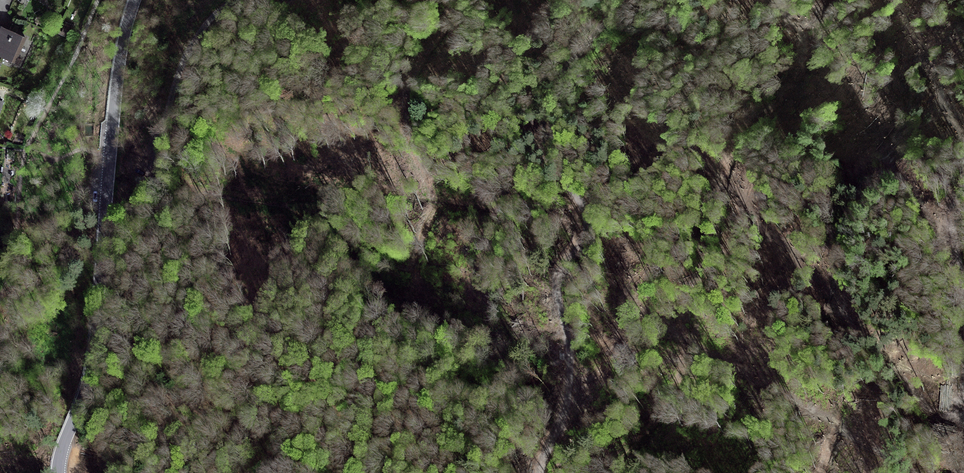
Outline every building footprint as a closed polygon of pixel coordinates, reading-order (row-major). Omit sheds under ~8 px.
[(15,60),(25,37),(0,26),(0,48),(3,49),(1,54),(15,60)]
